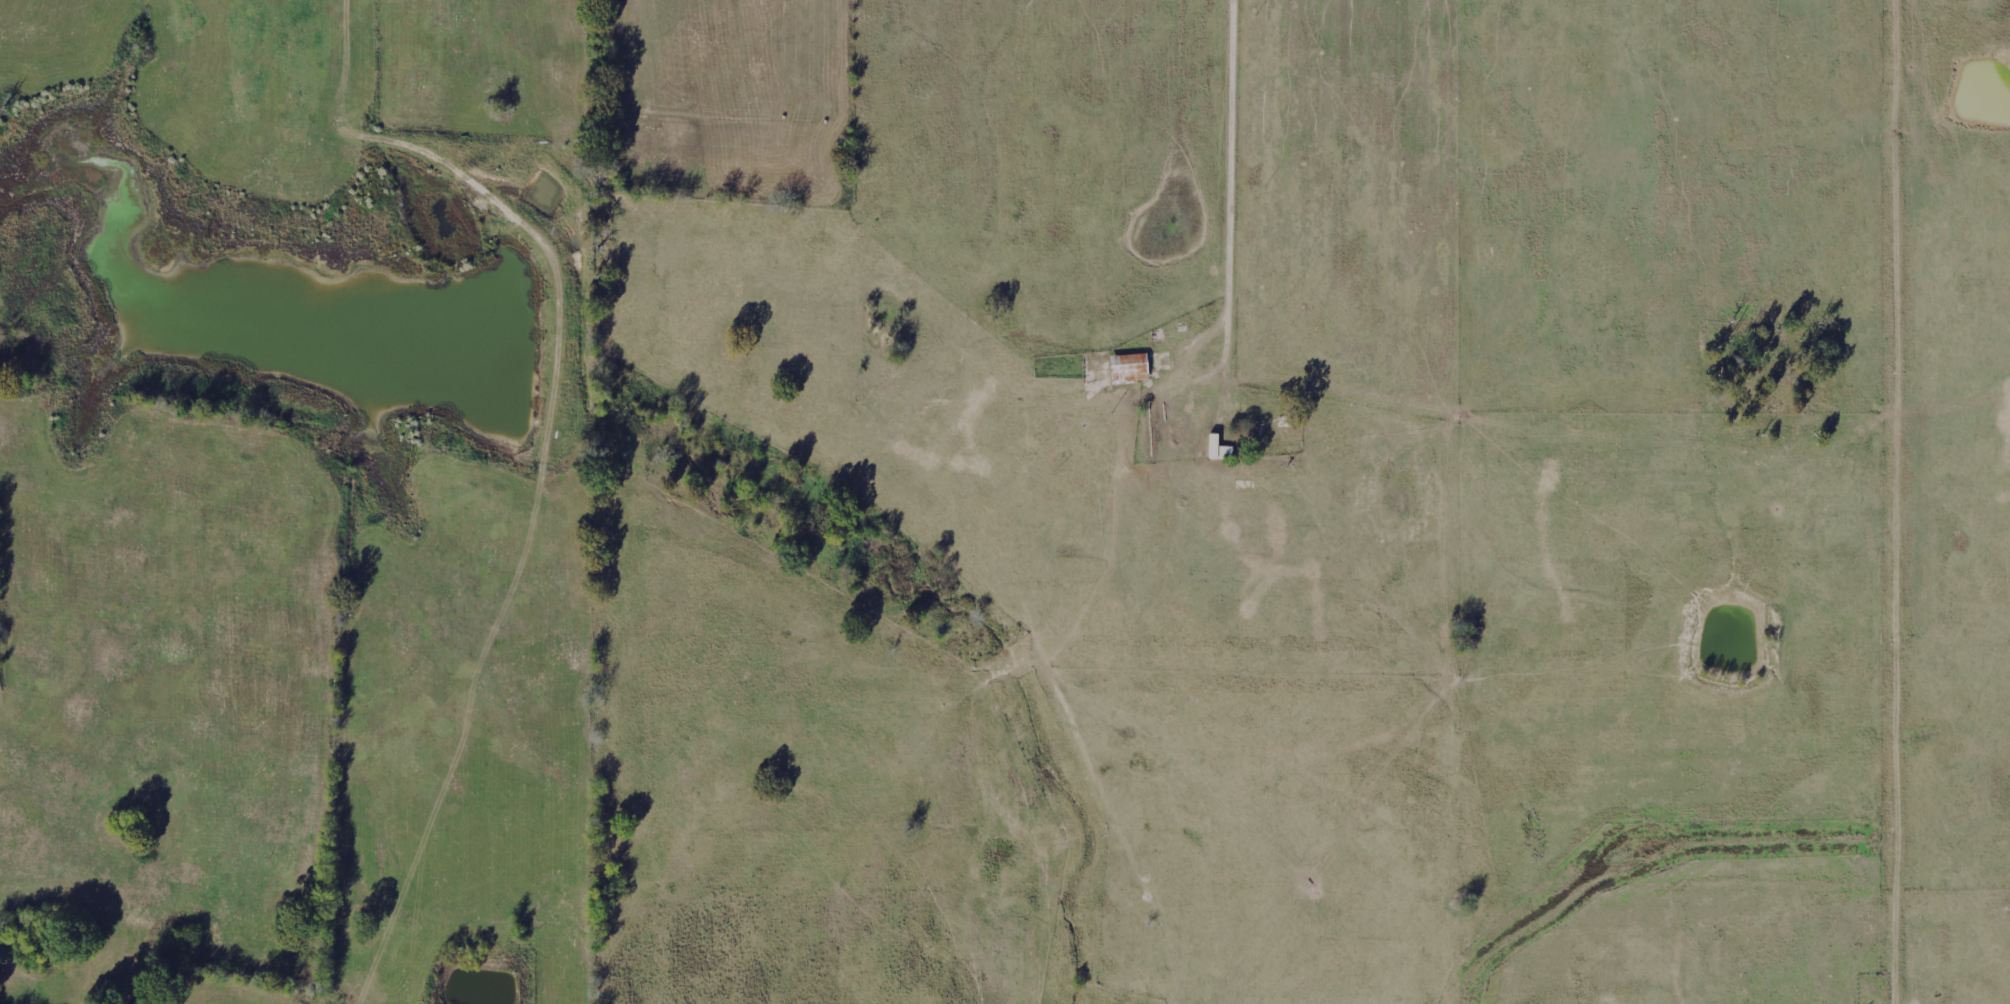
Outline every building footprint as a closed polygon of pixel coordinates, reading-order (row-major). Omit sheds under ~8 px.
[(1110,356),(1113,384),(1149,379),(1147,352),(1110,356)] [(1219,434),(1209,434),(1208,459),(1233,459),(1233,447),(1219,447),(1219,434)]
